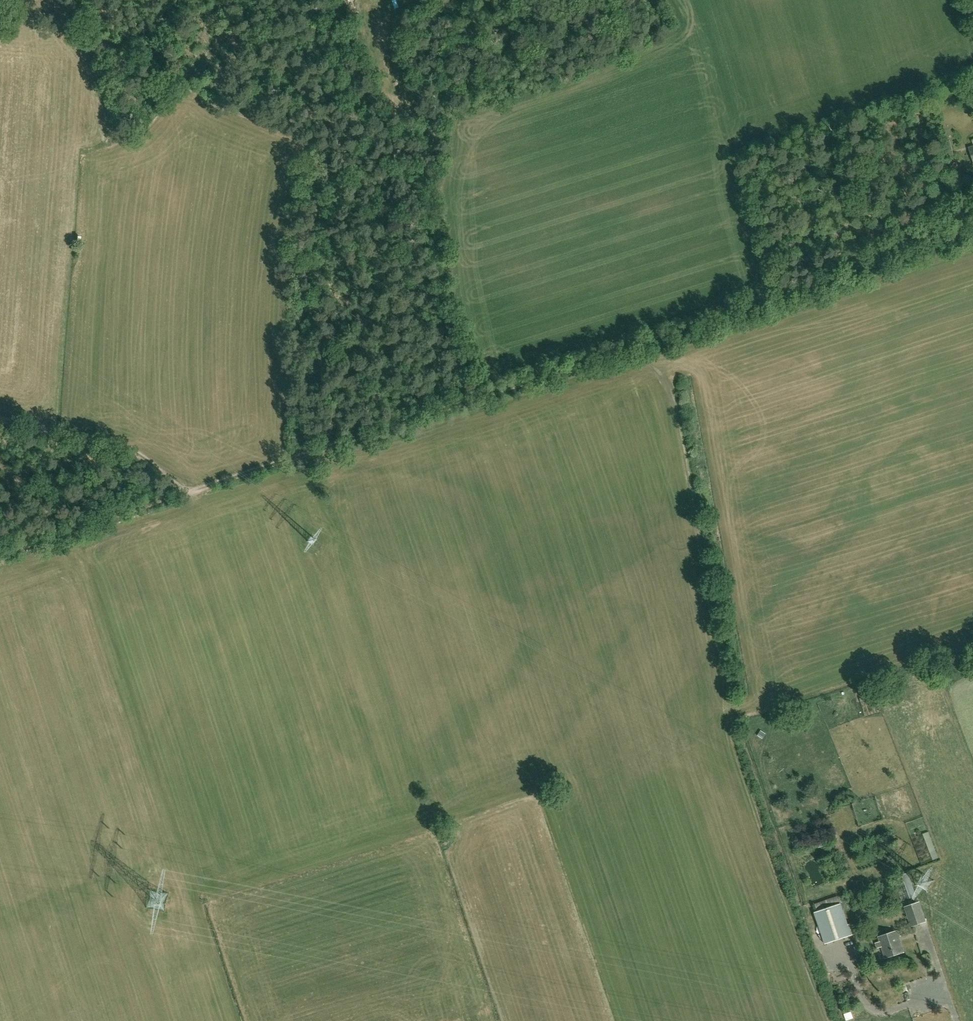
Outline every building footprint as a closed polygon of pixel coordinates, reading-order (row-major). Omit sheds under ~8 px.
[(758,735),(762,739),(766,734),(761,730),(758,735)] [(923,834),(930,853),(936,851),(928,832),(923,834)] [(908,873),(901,876),(910,899),(916,897),(908,873)] [(841,902),(848,899),(846,893),(839,896),(841,902)] [(927,922),(920,901),(904,907),(911,927),(927,922)] [(851,935),(848,925),(841,903),(815,912),(825,944),(851,935)] [(897,931),(879,937),(886,958),(904,952),(897,931)]
